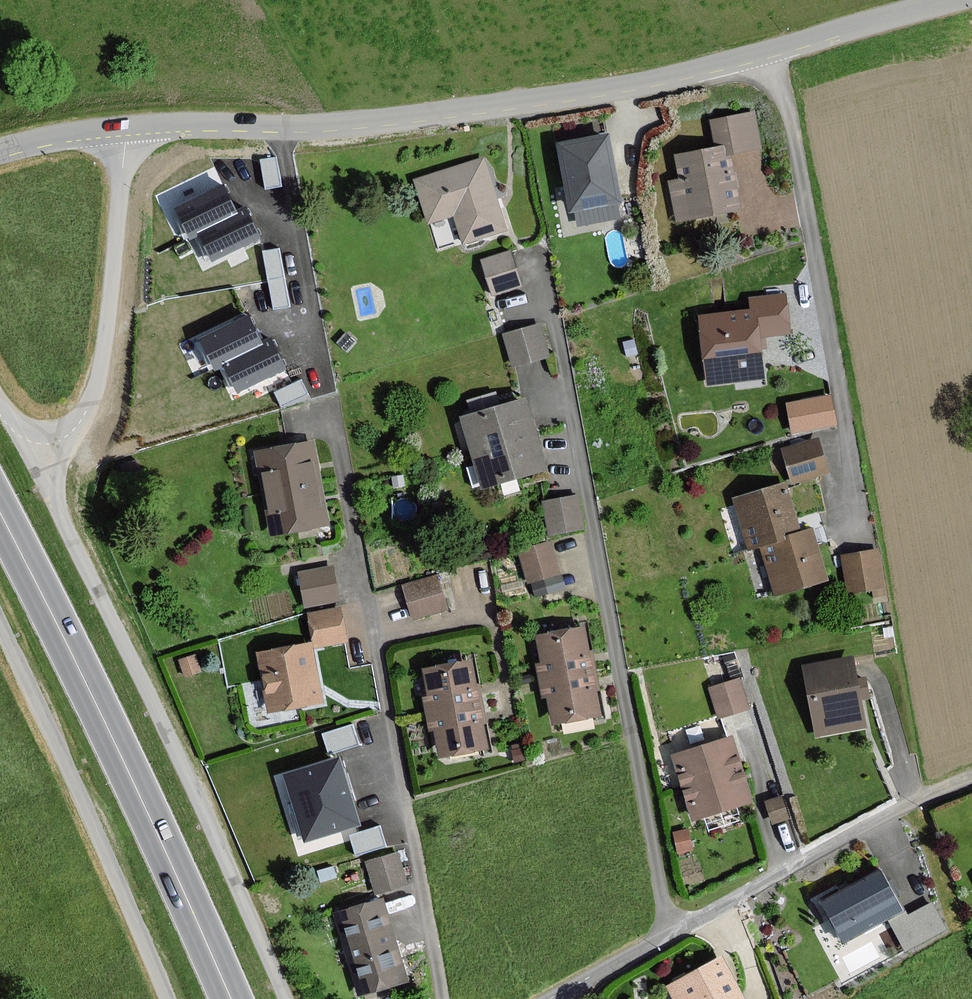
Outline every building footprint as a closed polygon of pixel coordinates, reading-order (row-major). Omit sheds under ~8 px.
[(753,114),(710,121),(716,150),(675,158),(679,180),(669,182),(676,222),(739,210),(729,154),(759,148),(753,114)] [(606,135),(555,144),(567,212),(618,203),(606,135)] [(483,157),(412,179),(425,223),(451,215),(460,245),(505,231),(483,157)] [(280,186),(275,158),(261,160),(266,188),(280,186)] [(250,221),(244,209),(236,213),(229,200),(223,186),(177,208),(190,235),(199,231),(213,259),(258,237),(250,221)] [(289,306),(278,249),(263,252),(274,309),(289,306)] [(519,286),(510,252),(478,260),(487,294),(519,286)] [(786,295),(748,298),(749,311),(697,316),(704,386),(763,380),(759,337),(789,334),(786,295)] [(275,356),(268,341),(260,345),(253,332),(247,319),(201,341),(214,367),(223,363),(237,392),(282,370),(275,356)] [(553,360),(543,326),(506,337),(516,370),(553,360)] [(829,398),(786,405),(791,432),(834,425),(829,398)] [(523,400),(460,418),(470,454),(533,436),(523,400)] [(543,471),(533,436),(470,454),(481,489),(543,471)] [(829,473),(823,455),(818,441),(786,452),(797,484),(829,473)] [(311,442),(254,453),(263,494),(319,483),(311,442)] [(271,536),(327,525),(319,483),(263,494),(271,536)] [(734,499),(747,550),(760,547),(783,541),(782,538),(800,533),(787,485),(734,499)] [(583,531),(577,497),(542,504),(548,538),(583,531)] [(782,538),(783,541),(760,547),(774,596),(828,581),(813,529),(800,533),(782,538)] [(549,543),(516,552),(525,584),(559,575),(549,543)] [(877,550),(841,556),(848,593),(883,587),(877,550)] [(332,566),(298,571),(304,608),(338,603),(332,566)] [(439,578),(403,587),(412,621),(447,611),(439,578)] [(341,609),(308,615),(309,619),(313,645),(259,653),(269,712),(324,703),(315,648),(346,643),(341,609)] [(587,627),(535,636),(543,680),(595,671),(587,627)] [(856,660),(807,669),(820,737),(869,728),(856,660)] [(427,699),(422,700),(425,715),(477,706),(469,662),(422,671),(427,699)] [(550,725),(602,717),(595,671),(543,680),(550,725)] [(750,709),(741,678),(709,688),(718,719),(750,709)] [(485,748),(477,706),(425,715),(427,730),(432,730),(438,757),(485,748)] [(358,745),(352,726),(322,734),(328,754),(358,745)] [(672,758),(682,789),(740,770),(730,739),(672,758)] [(359,824),(338,760),(286,776),(306,841),(359,824)] [(750,802),(740,770),(682,789),(692,820),(750,802)] [(385,846),(380,827),(350,835),(356,854),(385,846)] [(410,887),(400,853),(367,863),(377,896),(410,887)] [(900,913),(877,871),(818,903),(840,945),(886,920),(903,952),(945,930),(930,902),(902,917),(900,913)] [(386,899),(335,914),(360,997),(411,981),(386,899)] [(720,959),(666,987),(673,998),(741,998),(720,959)]
